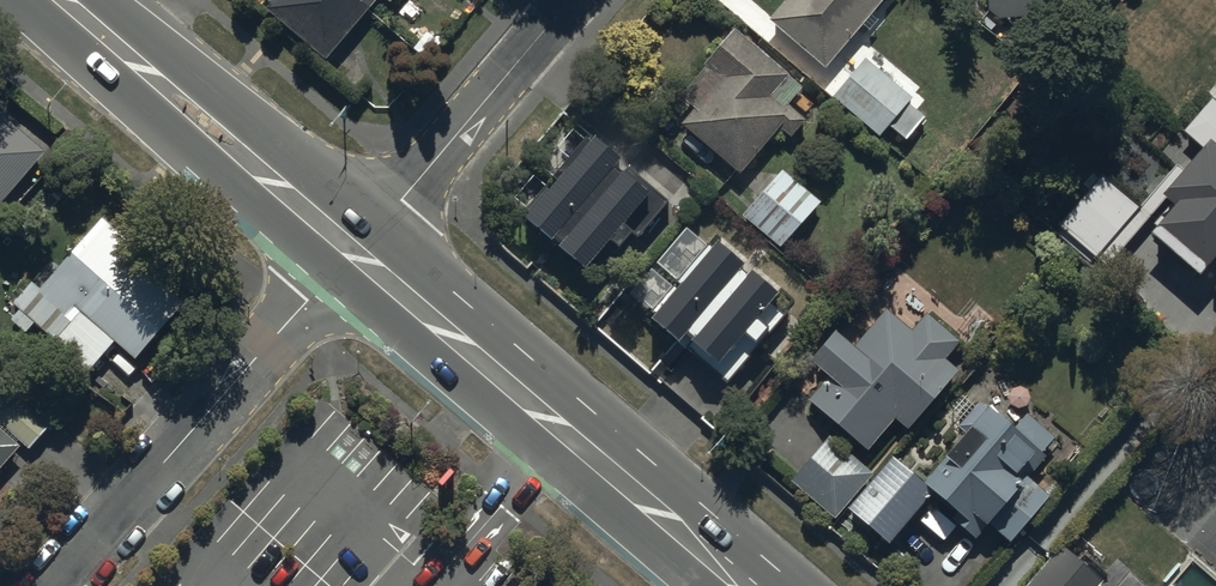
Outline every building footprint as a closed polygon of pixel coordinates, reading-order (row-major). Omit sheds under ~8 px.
[(264,7),(325,57),(372,0),(270,0),(264,7)] [(770,20),(827,64),(880,0),(785,0),(770,20)] [(986,11),(1000,20),(1066,14),(1067,0),(986,0),(986,11)] [(801,84),(733,26),(703,61),(707,64),(681,94),(693,104),(680,120),(738,169),(776,124),(790,136),(805,118),(786,101),(801,84)] [(913,95),(865,54),(831,94),(877,134),(888,122),(905,137),(925,114),(908,100),(913,95)] [(1211,93),(1184,127),(1199,139),(1159,189),(1172,199),(1148,227),(1198,268),(1215,245),(1215,97),(1211,93)] [(43,147),(0,111),(0,198),(43,147)] [(590,130),(546,186),(531,174),(514,195),(530,207),(523,215),(550,237),(554,232),(561,237),(557,242),(584,262),(607,233),(619,243),(631,228),(638,233),(666,197),(627,166),(623,171),(611,161),(618,152),(590,130)] [(818,201),(781,168),(741,213),(778,246),(818,201)] [(184,299),(124,247),(129,241),(98,215),(39,285),(29,277),(2,309),(26,329),(28,327),(82,374),(111,340),(133,359),(184,299)] [(764,332),(769,336),(786,314),(767,299),(777,286),(749,264),(745,269),(737,263),(744,255),(716,233),(649,318),(727,380),(749,353),(735,342),(743,333),(755,343),(764,332)] [(1205,293),(1215,303),(1215,281),(1205,293)] [(911,326),(886,305),(855,343),(832,325),(806,358),(825,373),(805,398),(867,448),(894,417),(908,427),(955,369),(944,360),(960,340),(923,310),(911,326)] [(1203,389),(1215,398),(1215,372),(1203,389)] [(22,441),(29,447),(51,422),(11,387),(0,400),(0,466),(22,441)] [(1013,426),(985,402),(924,476),(895,451),(849,506),(892,541),(929,497),(977,537),(988,524),(1010,542),(1049,495),(1027,477),(1050,449),(1046,446),(1055,435),(1026,411),(1013,426)] [(832,434),(791,479),(833,517),(874,472),(832,434)] [(1062,541),(1023,585),(1096,585),(1104,576),(1062,541)]
